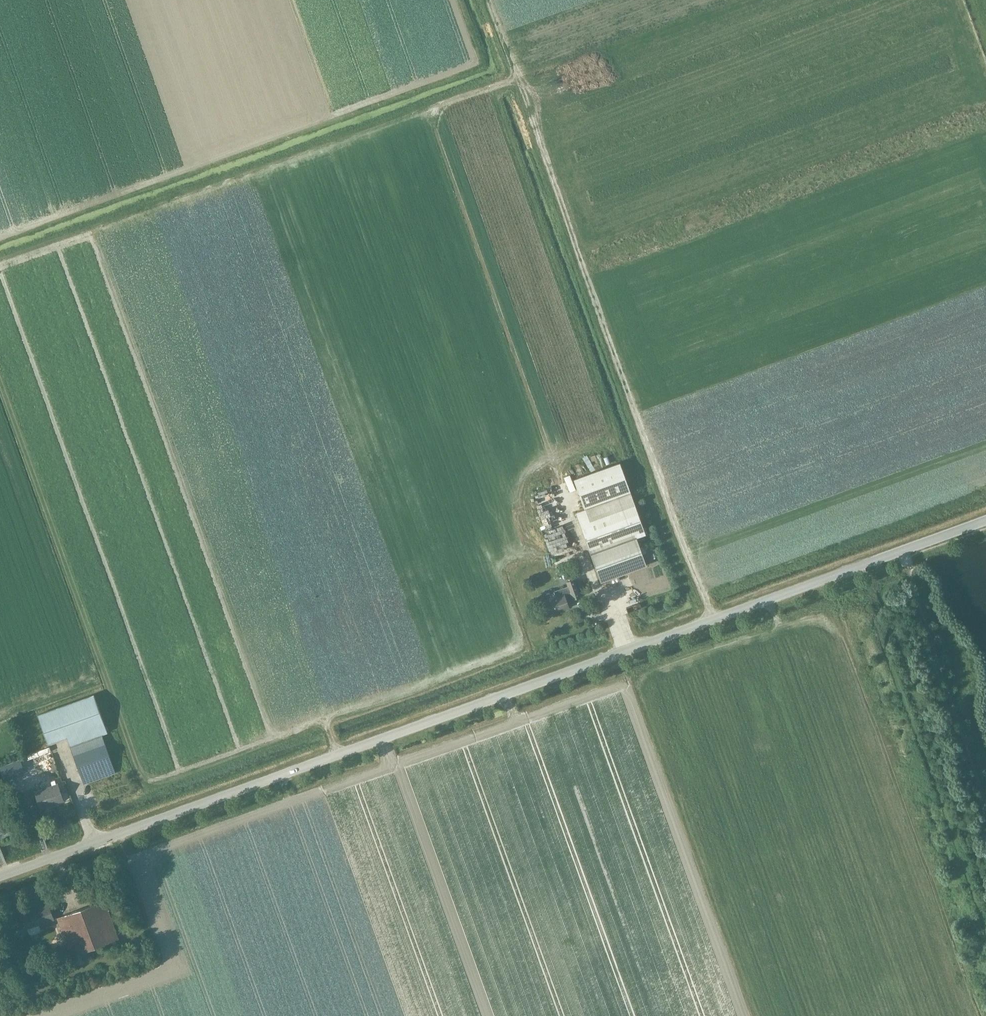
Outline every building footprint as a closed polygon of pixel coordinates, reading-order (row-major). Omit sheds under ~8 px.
[(573,479),(584,510),(575,513),(600,582),(646,565),(642,555),(646,553),(643,546),(639,547),(636,537),(645,534),(630,493),(630,494),(619,462),(573,479)] [(572,599),(579,596),(573,579),(566,582),(567,586),(555,590),(557,596),(544,600),(549,614),(568,607),(566,600),(572,598),(572,599)] [(93,693),(37,713),(44,734),(47,743),(66,737),(70,746),(80,775),(83,784),(115,773),(112,764),(102,734),(107,733),(93,693)] [(4,779),(24,771),(20,760),(0,768),(4,779)] [(56,784),(55,779),(51,781),(52,785),(34,792),(40,809),(63,801),(57,784),(56,784)] [(104,900),(57,918),(61,929),(70,955),(80,952),(117,938),(104,900)] [(31,935),(38,932),(40,929),(50,925),(49,920),(53,919),(48,904),(22,914),(27,929),(29,933),(31,935)] [(61,946),(56,953),(62,957),(66,950),(61,946)]
